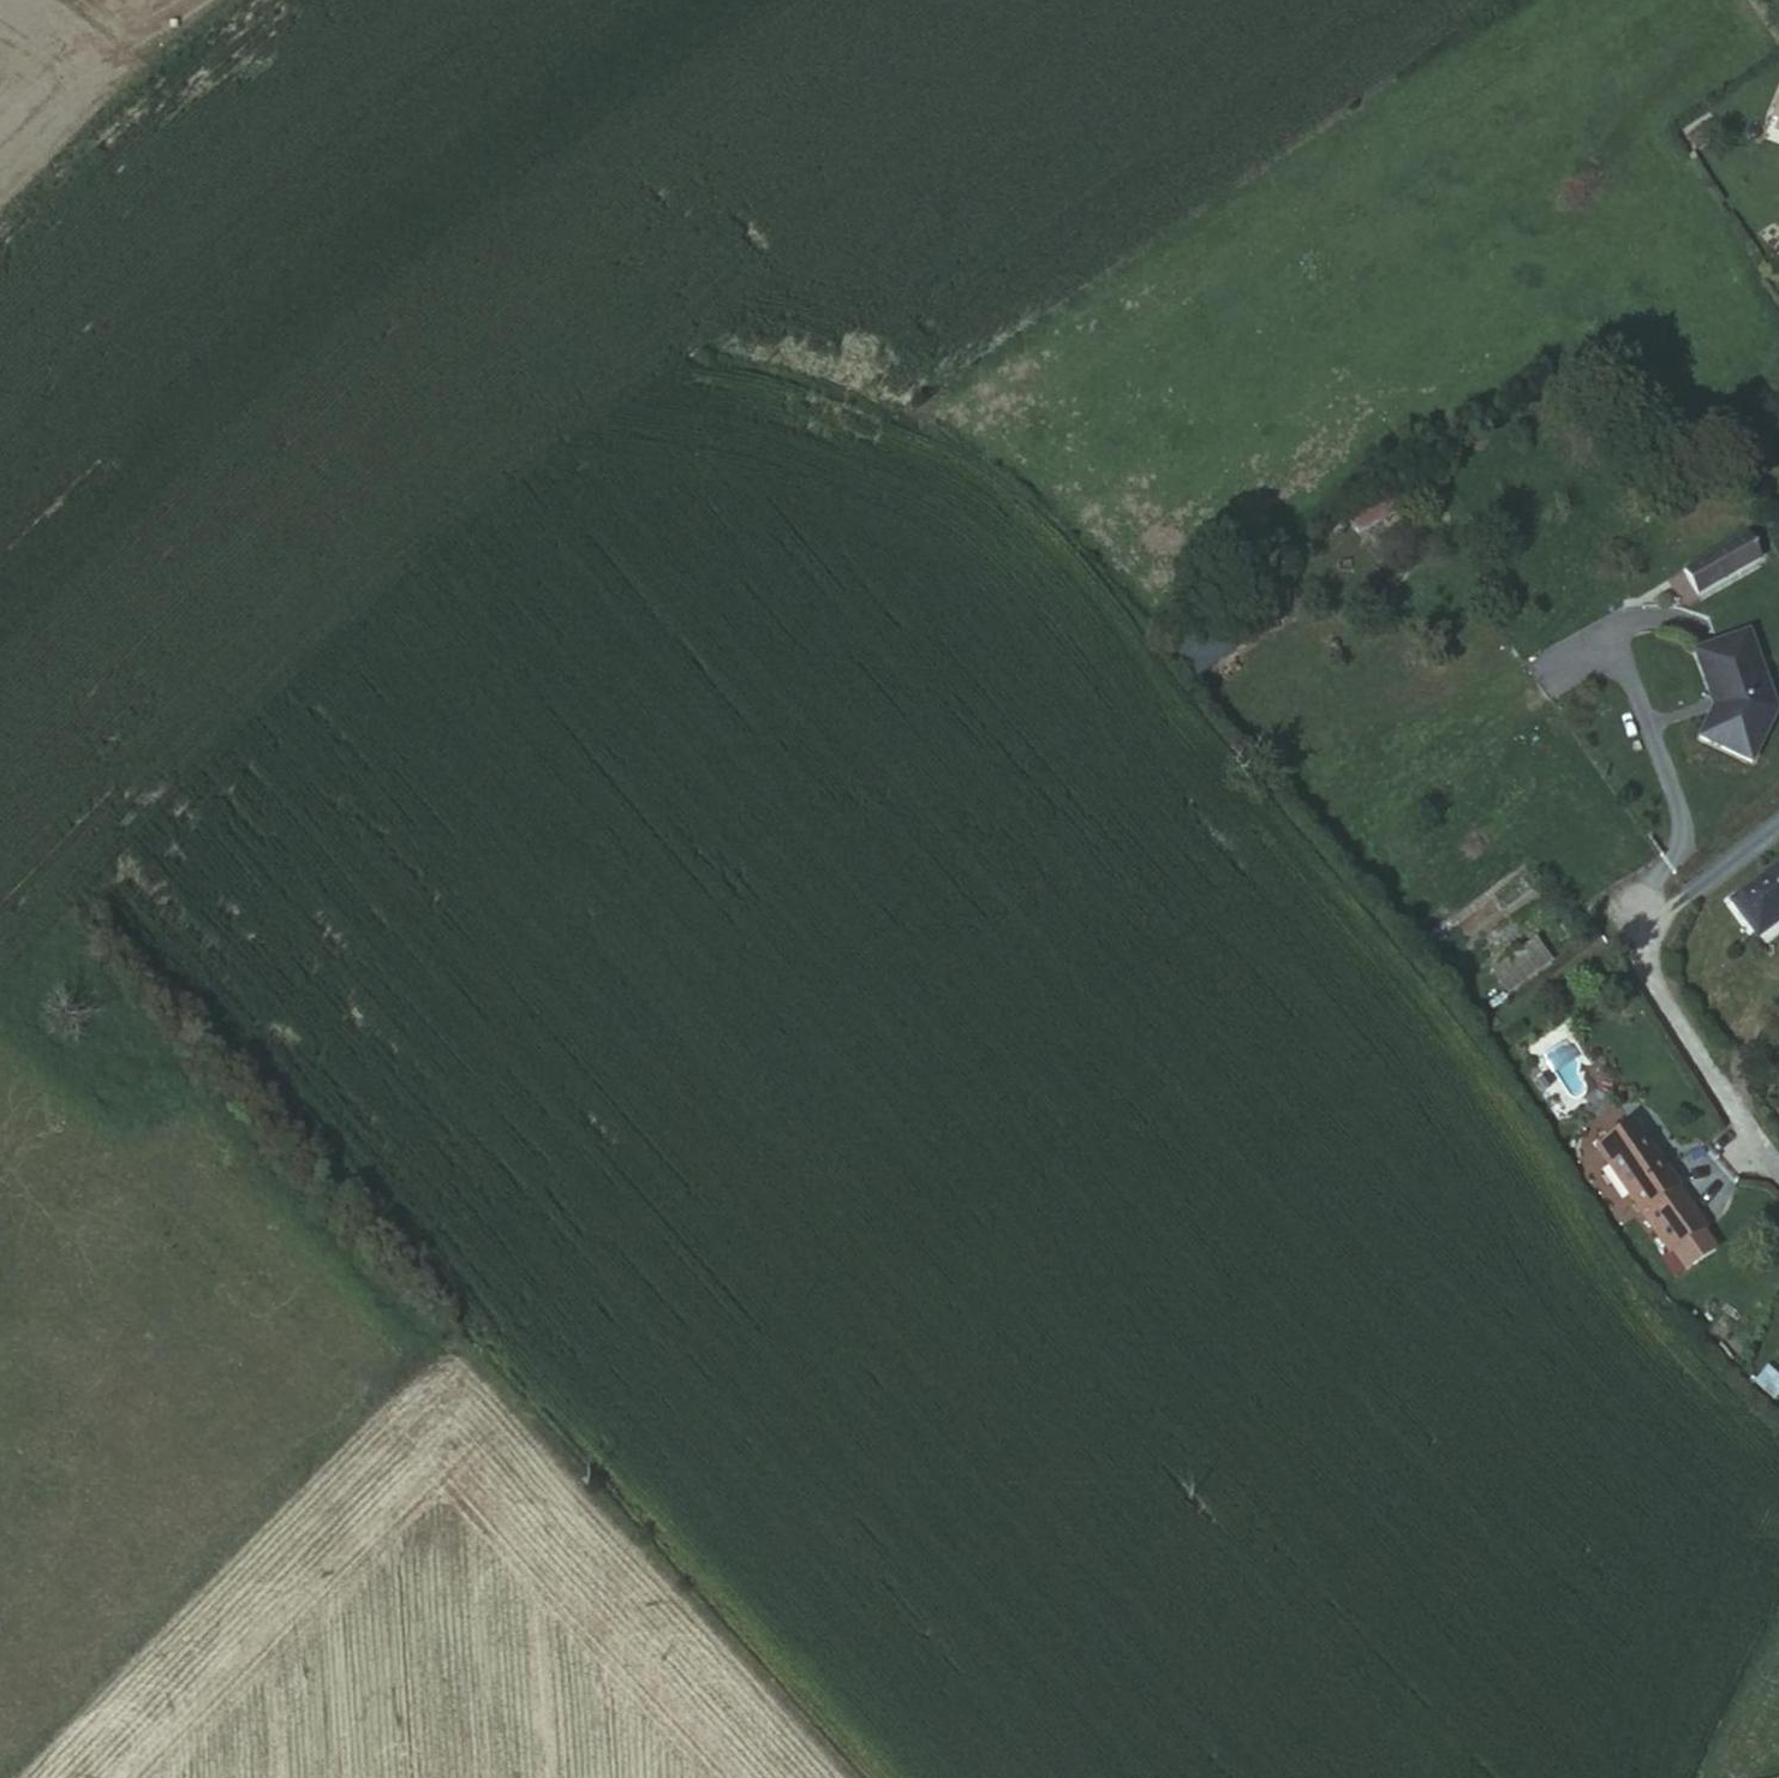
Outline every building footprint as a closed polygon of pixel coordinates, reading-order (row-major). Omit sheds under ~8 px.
[(1770,121),(1778,125),(1778,99),(1770,121)] [(1733,521),(1669,556),(1683,586),(1748,551),(1733,521)] [(1170,652),(1198,682),(1236,646),(1208,616),(1170,652)] [(1749,754),(1769,701),(1737,625),(1684,648),(1702,689),(1705,687),(1711,701),(1707,702),(1695,734),(1749,754)] [(1718,887),(1740,919),(1778,892),(1778,843),(1718,887)] [(1534,937),(1487,972),(1505,996),(1552,961),(1534,937)] [(1636,1125),(1597,1152),(1669,1256),(1709,1229),(1636,1125)]
